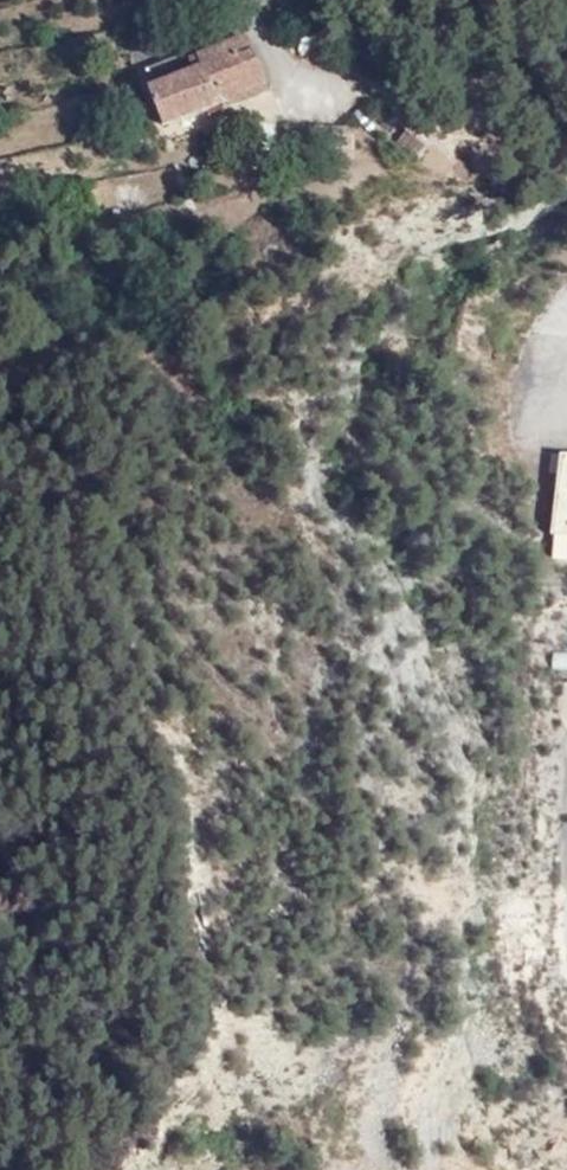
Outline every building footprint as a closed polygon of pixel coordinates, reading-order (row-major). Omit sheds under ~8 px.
[(93,43),(115,109),(225,83),(207,21),(159,31),(157,26),(93,43)] [(545,394),(543,475),(566,476),(566,396),(545,394)] [(551,669),(566,669),(566,651),(551,651),(551,669)]
